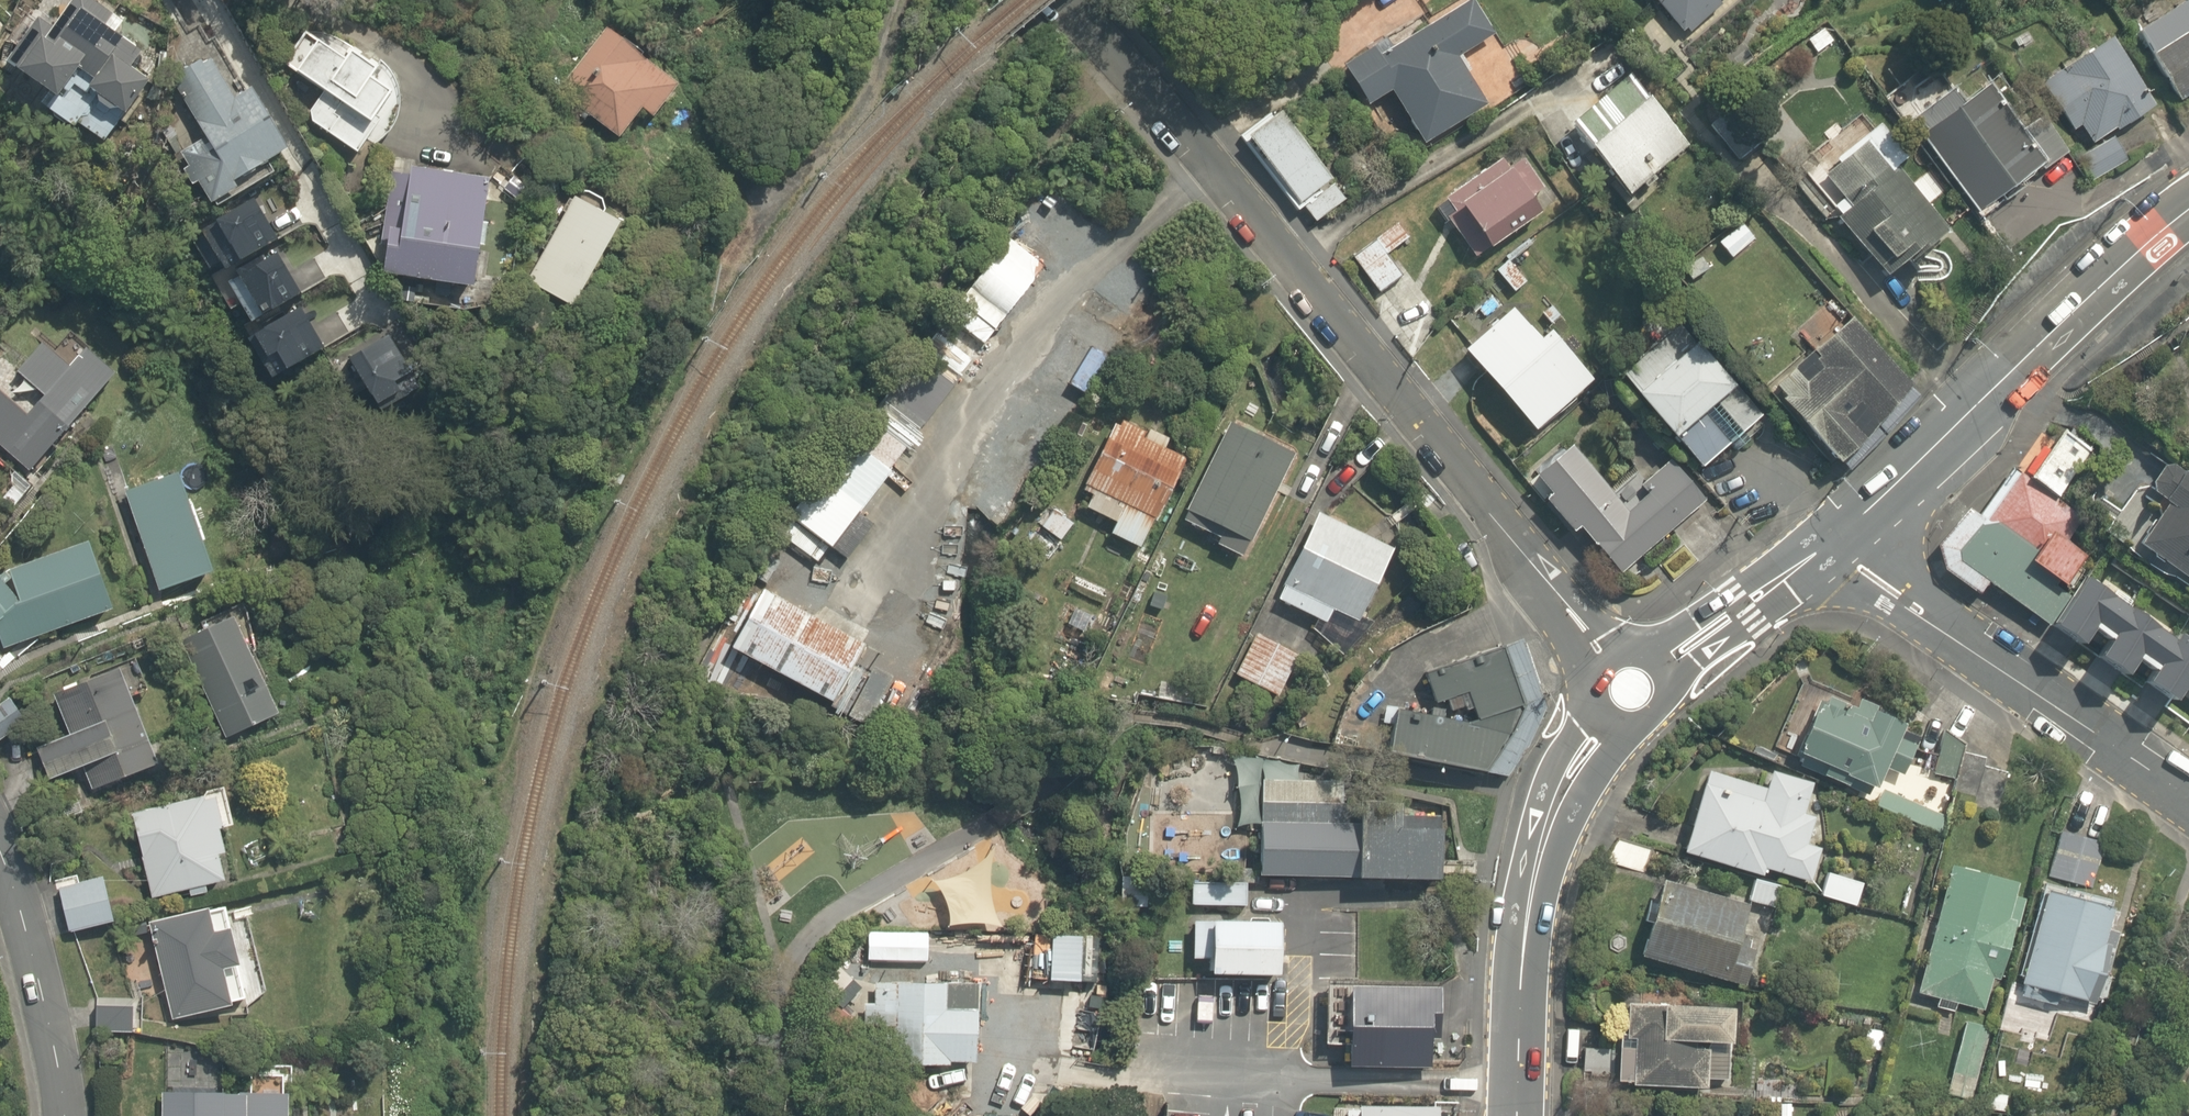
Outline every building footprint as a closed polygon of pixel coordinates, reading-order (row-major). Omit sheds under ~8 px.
[(14,62),(77,96),(96,60),(106,66),(88,99),(133,124),(159,77),(137,65),(143,54),(128,46),(131,40),(120,34),(128,20),(91,0),(73,0),(56,31),(37,20),(14,62)] [(1485,34),(1468,0),(1456,0),(1326,64),(1348,109),(1383,92),(1409,145),(1481,110),(1451,51),(1485,34)] [(1683,39),(1724,3),(1721,0),(1648,0),(1683,39)] [(2134,23),(2184,94),(2188,91),(2188,0),(2167,0),(2134,23)] [(611,41),(603,35),(559,97),(624,142),(646,110),(669,127),(695,89),(616,33),(611,41)] [(399,84),(403,79),(371,56),(361,70),(315,38),(294,70),(332,96),(314,123),(372,163),(417,96),(399,84)] [(2030,78),(2066,130),(2071,126),(2083,143),(2135,107),(2088,38),(2030,78)] [(240,100),(215,60),(181,81),(215,135),(197,147),(232,201),(315,148),(272,79),(240,100)] [(1639,83),(1563,143),(1607,198),(1682,139),(1639,83)] [(1993,121),(1968,87),(1912,128),(1981,221),(2022,190),(2016,182),(2060,150),(2022,99),(1993,121)] [(1230,124),(1283,206),(1289,202),(1304,225),(1341,200),(1274,96),(1230,124)] [(1887,170),(1895,165),(1868,123),(1813,157),(1840,200),(1823,210),(1869,283),(1941,237),(1926,215),(1918,220),(1887,170)] [(1495,165),(1489,156),(1428,198),(1472,262),(1535,217),(1524,201),(1541,189),(1515,152),(1495,165)] [(391,168),(382,271),(398,272),(397,285),(501,294),(510,178),(415,170),(416,157),(392,155),(391,168)] [(1036,177),(992,228),(1040,270),(1065,241),(1087,261),(1114,230),(1088,207),(1080,216),(1036,177)] [(635,233),(583,201),(533,282),(584,314),(635,233)] [(1380,252),(1402,234),(1389,218),(1344,253),(1377,295),(1400,276),(1380,252)] [(1723,259),(1750,237),(1735,219),(1709,241),(1723,259)] [(1506,250),(1486,266),(1505,291),(1526,276),(1506,250)] [(1693,253),(1672,268),(1686,286),(1706,271),(1693,253)] [(968,295),(941,334),(947,338),(936,355),(975,383),(1000,347),(989,340),(1003,320),(968,295)] [(1092,304),(1075,323),(1095,342),(1113,323),(1092,304)] [(1516,336),(1491,306),(1444,345),(1514,429),(1578,377),(1533,322),(1516,336)] [(907,342),(785,516),(804,529),(793,544),(817,560),(949,371),(907,342)] [(1748,430),(1676,347),(1624,392),(1696,475),(1748,430)] [(15,390),(29,404),(42,391),(50,398),(30,419),(0,390),(0,446),(32,476),(126,377),(98,351),(79,370),(55,348),(15,390)] [(1045,406),(1077,363),(1057,349),(1025,391),(1045,406)] [(1873,443),(1820,381),(1782,414),(1836,476),(1873,443)] [(967,394),(949,382),(931,410),(949,422),(967,394)] [(1109,516),(1101,530),(1130,545),(1179,450),(1105,412),(1070,479),(1082,486),(1076,498),(1109,516)] [(1289,446),(1225,413),(1179,503),(1243,536),(1289,446)] [(1713,507),(1672,460),(1621,503),(1568,442),(1527,477),(1620,586),(1713,507)] [(192,473),(127,491),(155,588),(220,569),(192,473)] [(2062,529),(2014,494),(1956,571),(2046,638),(2096,571),(2054,540),(2062,529)] [(2158,494),(2124,547),(2188,587),(2188,513),(2158,494)] [(1386,544),(1308,504),(1265,587),(1343,627),(1386,544)] [(1066,519),(1045,508),(1023,550),(1043,561),(1066,519)] [(34,602),(24,602),(0,573),(0,635),(3,634),(4,652),(46,642),(128,617),(104,539),(22,563),(34,602)] [(1200,591),(1158,567),(1136,606),(1179,630),(1200,591)] [(846,634),(751,587),(723,643),(818,690),(846,634)] [(287,726),(247,626),(191,648),(230,748),(287,726)] [(1286,648),(1248,627),(1227,664),(1265,685),(1286,648)] [(1389,711),(1381,754),(1499,775),(1538,715),(1522,645),(1410,670),(1411,713),(1389,711)] [(891,657),(866,646),(848,686),(873,697),(891,657)] [(916,675),(898,665),(878,701),(896,711),(916,675)] [(67,812),(170,775),(136,679),(58,705),(72,747),(47,755),(67,812)] [(1892,726),(1896,715),(1886,711),(1890,704),(1857,689),(1848,708),(1807,690),(1784,741),(1814,754),(1808,767),(1837,781),(1842,770),(1868,782),(1878,761),(1897,770),(1913,735),(1892,726)] [(0,705),(0,736),(31,716),(17,695),(0,705)] [(1669,844),(1751,868),(1743,896),(1782,907),(1811,806),(1798,802),(1806,775),(1760,762),(1756,777),(1693,759),(1669,844)] [(1899,772),(1884,766),(1870,799),(1940,828),(1953,795),(1957,785),(1903,763),(1899,772)] [(226,796),(138,809),(152,899),(239,886),(226,796)] [(1355,827),(1262,826),(1262,876),(1355,876),(1355,827)] [(2056,827),(2046,878),(2091,887),(2100,835),(2056,827)] [(1443,830),(1357,830),(1357,884),(1442,884),(1443,830)] [(1910,988),(1982,1002),(1987,980),(1993,981),(2005,922),(2013,923),(2024,872),(1937,855),(1910,988)] [(1858,868),(1820,860),(1814,891),(1852,899),(1858,868)] [(1154,874),(1123,872),(1121,904),(1152,906),(1154,874)] [(1183,874),(1184,900),(1241,899),(1241,874),(1183,874)] [(1740,903),(1657,875),(1634,943),(1717,971),(1740,903)] [(115,878),(59,888),(69,940),(125,929),(115,878)] [(2014,1003),(2054,1011),(2056,1000),(2096,1008),(2110,936),(2100,934),(2107,897),(2038,884),(2014,1003)] [(252,971),(243,933),(228,937),(222,911),(157,926),(177,1018),(243,1004),(236,975),(252,971)] [(1283,922),(1213,919),(1210,981),(1280,984),(1283,922)] [(1086,921),(1041,920),(1039,979),(1084,981),(1086,921)] [(867,933),(866,960),(921,961),(921,934),(867,933)] [(870,1057),(943,1059),(943,1055),(964,1055),(966,1005),(938,1004),(939,973),(860,971),(859,1020),(884,1021),(884,1029),(870,1029),(870,1057)] [(1443,995),(1354,991),(1350,1069),(1439,1074),(1443,995)] [(1725,1002),(1652,998),(1650,1027),(1630,1026),(1627,1077),(1721,1081),(1725,1002)] [(140,1008),(96,1006),(95,1030),(138,1032),(140,1008)] [(1990,1017),(1959,1010),(1945,1077),(1976,1084),(1990,1017)] [(297,1102),(170,1100),(170,1115),(297,1115),(297,1102)] [(1365,1101),(1364,1115),(1442,1115),(1442,1106),(1365,1101)]
